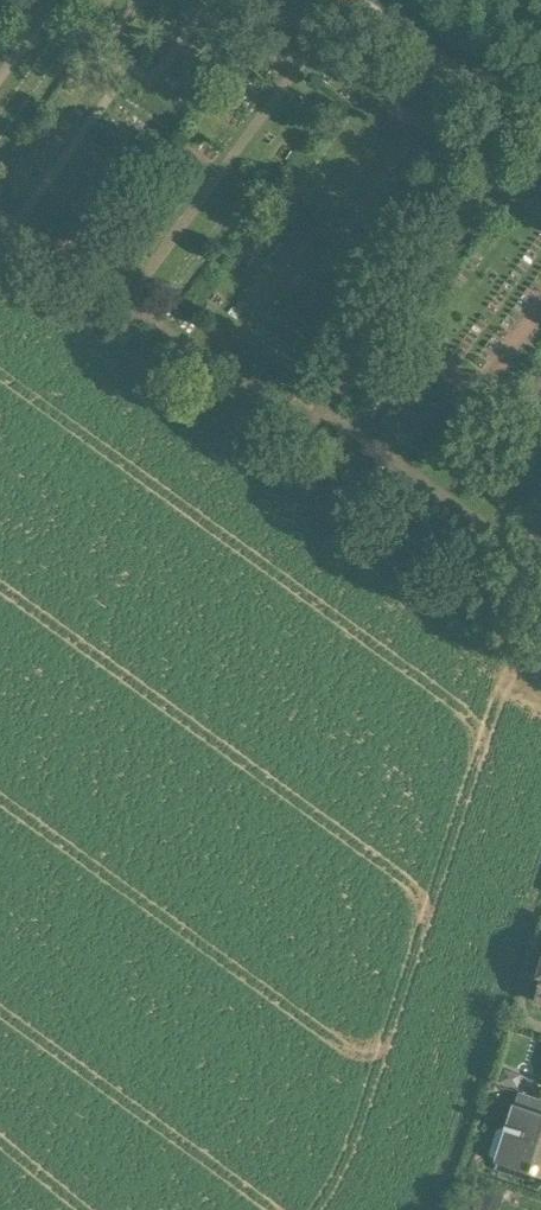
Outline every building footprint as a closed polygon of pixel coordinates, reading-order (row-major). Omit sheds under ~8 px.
[(518,1089),(512,1105),(540,1115),(540,1097),(518,1089)] [(512,1105),(506,1123),(503,1122),(501,1126),(498,1125),(493,1129),(486,1149),(488,1154),(495,1156),(494,1158),(540,1174),(540,1115),(512,1105)] [(506,1197),(488,1192),(482,1209),(485,1209),(502,1209),(506,1197)]
